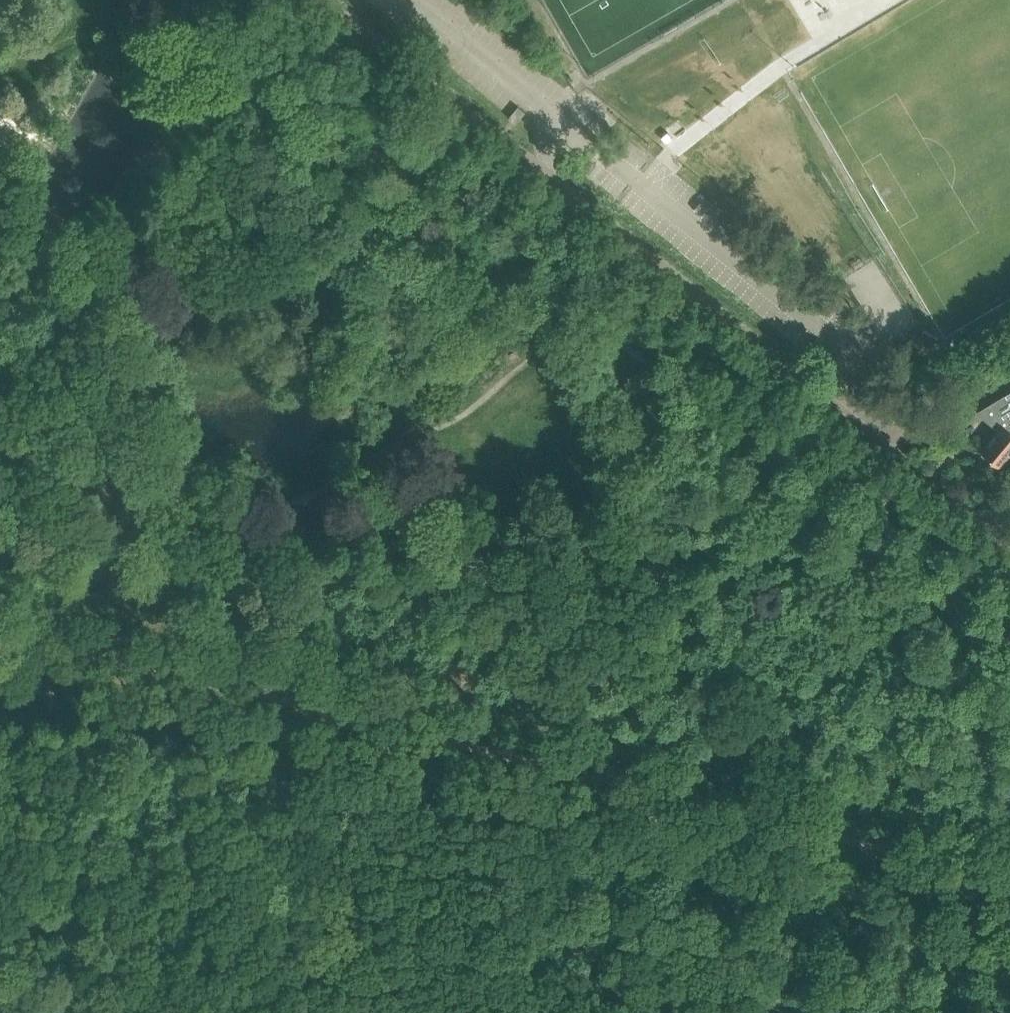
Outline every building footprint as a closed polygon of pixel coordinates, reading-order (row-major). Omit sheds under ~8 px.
[(863,322),(858,317),(851,326),(856,330),(863,322)] [(979,411),(980,412),(982,411),(1001,427),(982,451),(991,458),(988,461),(997,468),(999,465),(1001,467),(1009,456),(1009,393),(979,411)]
